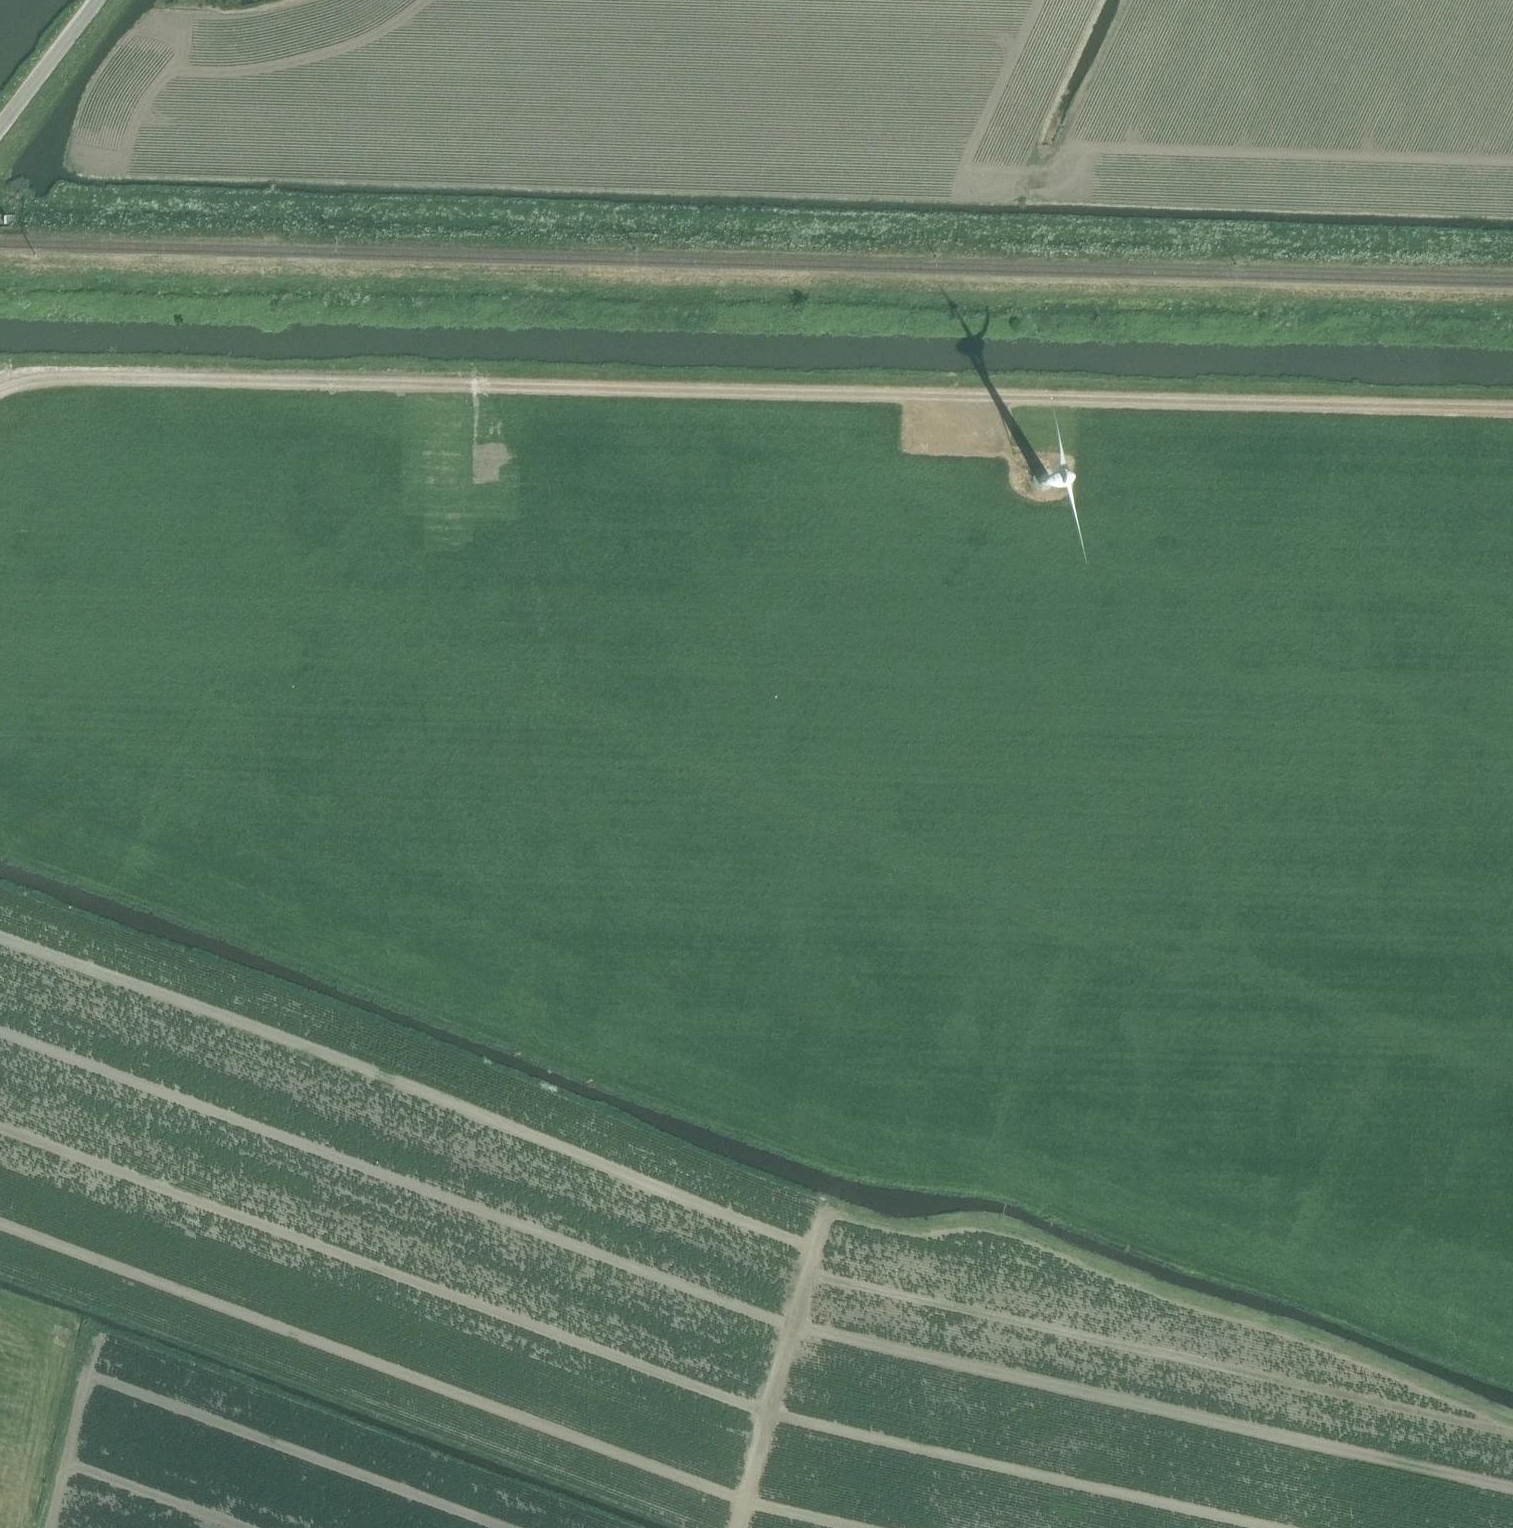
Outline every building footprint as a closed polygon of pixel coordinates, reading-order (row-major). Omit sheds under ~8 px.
[(1029,477),(1028,483),(1029,490),(1034,495),(1041,496),(1047,495),(1052,490),(1053,483),(1052,477),(1047,472),(1041,471),(1034,472),(1029,477)]
